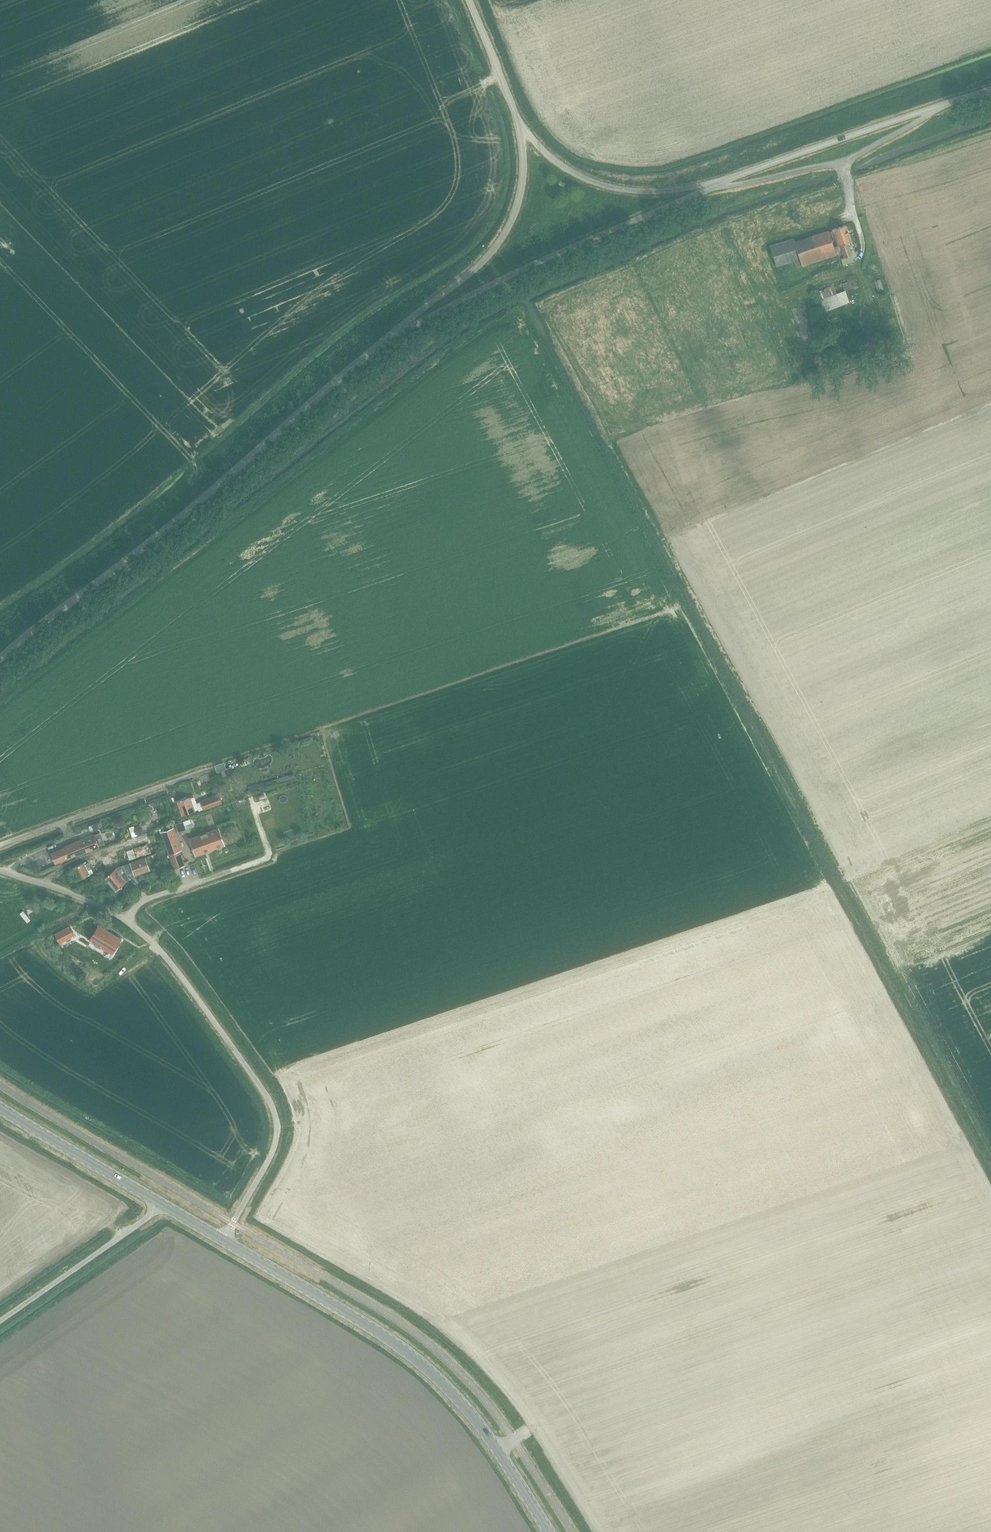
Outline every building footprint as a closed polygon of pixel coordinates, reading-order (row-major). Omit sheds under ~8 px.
[(848,241),(850,241),(845,225),(831,229),(833,234),(829,236),(828,231),(793,241),(793,239),(770,246),(776,266),(794,261),(796,266),(835,255),(831,241),(835,240),(836,245),(839,244),(841,252),(838,253),(840,258),(841,258),(843,264),(853,261),(848,244),(849,244),(848,241)] [(851,300),(861,296),(856,285),(847,288),(851,300)] [(231,756),(228,749),(211,755),(213,762),(231,756)] [(182,815),(194,810),(202,807),(203,809),(220,802),(217,793),(200,800),(200,801),(195,803),(193,796),(177,802),(182,815)] [(184,865),(179,850),(181,849),(174,828),(161,832),(173,868),(184,865)] [(188,839),(194,855),(195,856),(224,845),(218,828),(189,839),(188,839)] [(129,859),(153,851),(147,833),(122,841),(129,859)] [(50,853),(54,863),(85,851),(85,853),(99,847),(93,834),(81,839),(82,840),(50,853)] [(102,874),(122,866),(116,851),(96,861),(102,874)] [(149,870),(145,857),(130,862),(134,875),(149,870)] [(78,879),(92,872),(88,863),(86,864),(84,861),(72,867),(78,879)] [(127,886),(134,880),(122,866),(115,872),(127,886)] [(115,890),(122,884),(113,872),(105,878),(115,890)] [(114,952),(121,937),(98,924),(91,940),(114,952)] [(70,926),(57,935),(62,942),(76,935),(70,926)]
